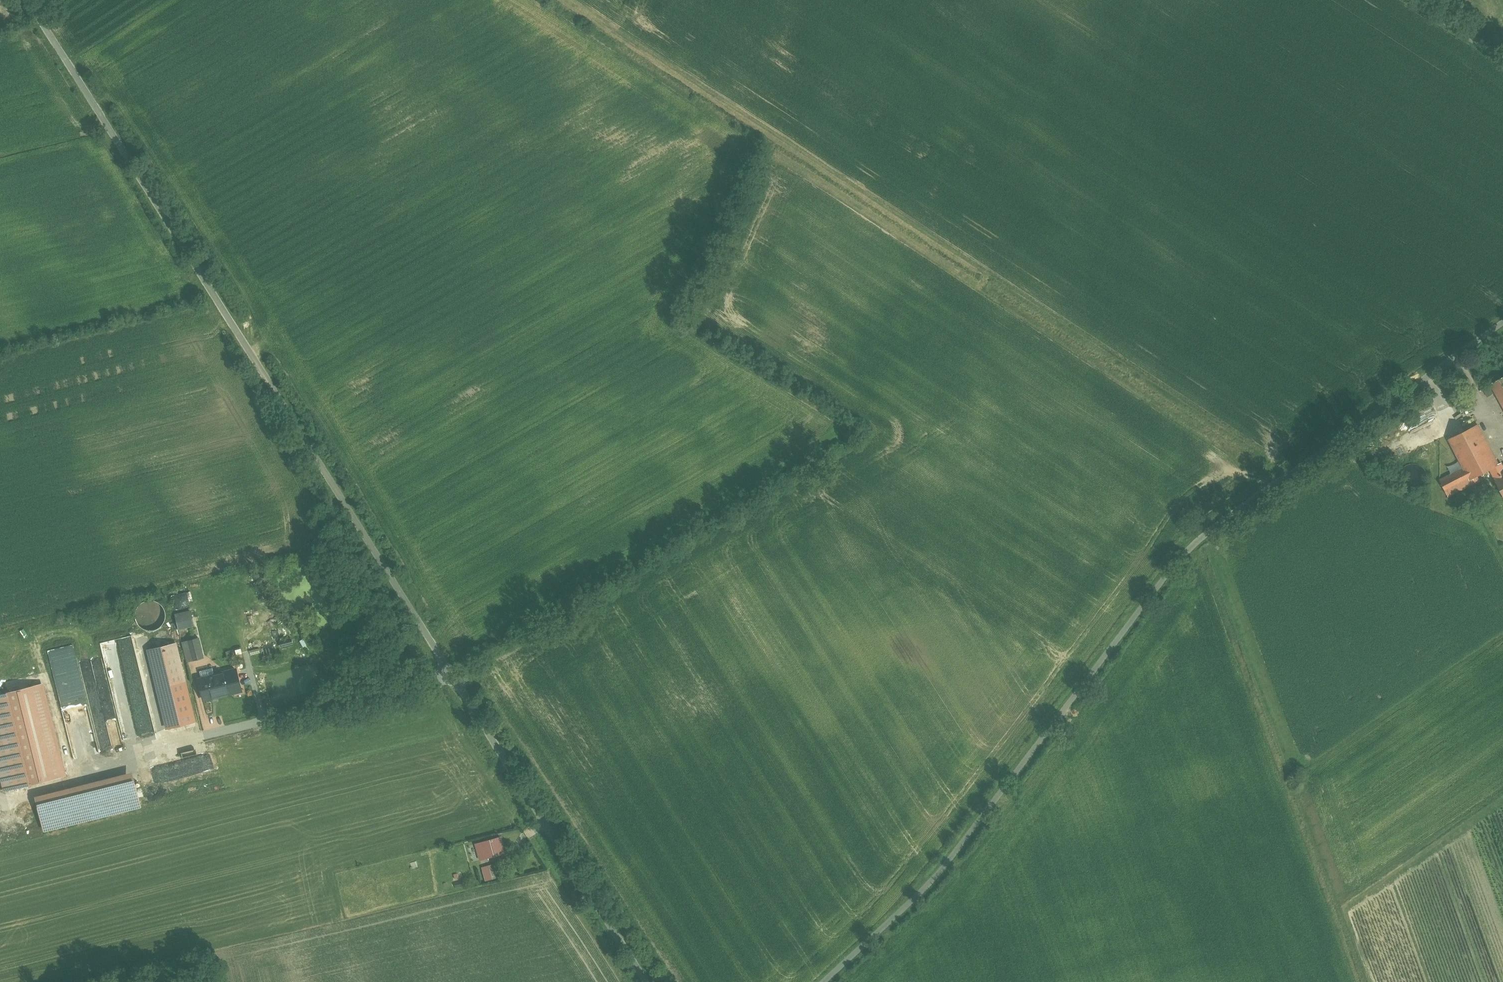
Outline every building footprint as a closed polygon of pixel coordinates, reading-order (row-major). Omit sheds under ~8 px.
[(1489,387),(1502,412),(1502,379),(1489,387)] [(1447,441),(1461,470),(1440,481),(1449,498),(1489,478),(1502,503),(1502,476),(1477,426),(1447,441)] [(147,630),(152,630),(157,629),(161,626),(164,622),(165,617),(165,612),(163,607),(160,604),(155,601),(150,600),(145,601),(141,604),(138,607),(136,612),(135,616),(136,621),(139,625),(143,628),(147,630)] [(190,610),(175,614),(178,629),(194,626),(190,610)] [(199,637),(181,641),(186,662),(203,658),(199,637)] [(161,690),(170,728),(193,723),(183,683),(186,682),(176,642),(146,649),(156,691),(161,690)] [(97,757),(75,644),(50,649),(72,762),(97,757)] [(236,669),(196,678),(202,701),(241,692),(236,669)] [(0,694),(0,779),(3,790),(65,774),(43,684),(0,694)] [(132,776),(35,801),(42,830),(140,806),(132,776)] [(503,837),(475,845),(479,860),(507,853),(503,837)] [(494,865),(482,867),(485,881),(497,878),(494,865)]
